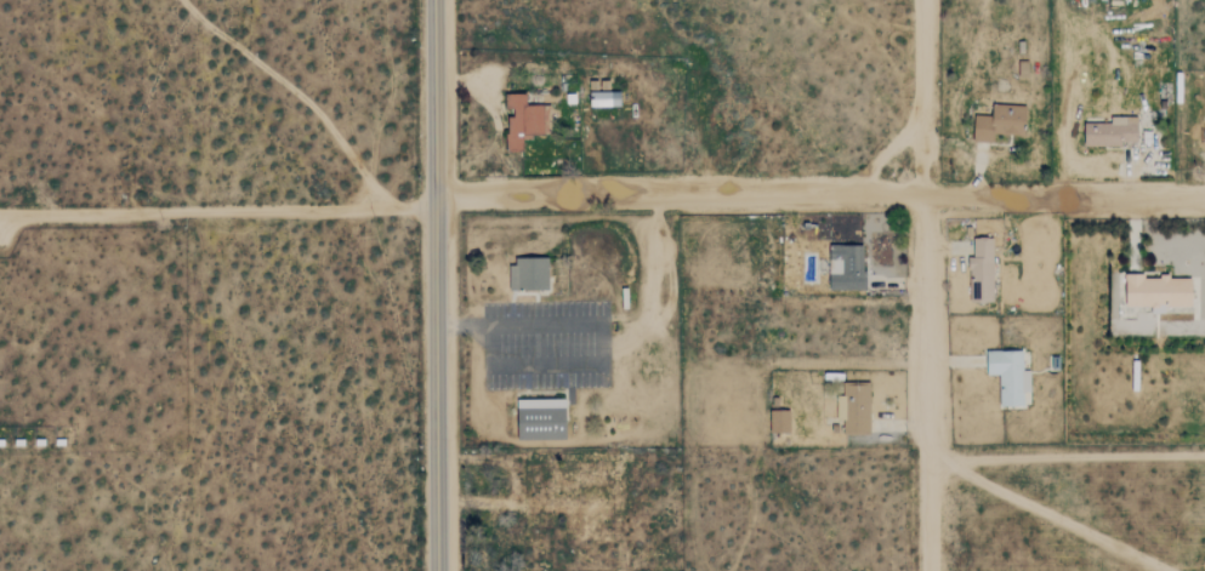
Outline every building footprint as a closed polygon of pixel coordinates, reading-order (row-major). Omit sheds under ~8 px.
[(590,105),(620,105),(620,91),(590,90),(590,105)] [(507,150),(523,150),(523,136),(550,136),(550,104),(527,104),(527,92),(507,92),(507,108),(507,150)] [(973,141),(993,143),(994,133),(1024,136),(1027,107),(993,103),(991,116),(976,115),(973,141)] [(1124,144),(1124,142),(1138,141),(1137,115),(1110,115),(1110,121),(1084,122),(1085,145),(1124,144)] [(994,301),(991,236),(972,238),(973,256),(970,256),(971,302),(994,301)] [(864,245),(830,244),(829,289),(864,290),(864,245)] [(548,257),(510,257),(511,290),(548,290),(548,257)] [(1126,306),(1125,276),(1142,276),(1142,280),(1189,280),(1189,306),(1126,306)] [(1022,350),(987,350),(988,373),(997,373),(999,406),(1023,405),(1023,392),(1030,392),(1030,370),(1023,370),(1022,350)] [(870,433),(869,383),(845,383),(845,398),(845,434),(870,433)] [(565,440),(565,398),(517,399),(518,440),(565,440)] [(768,432),(789,433),(790,411),(769,410),(768,432)]
